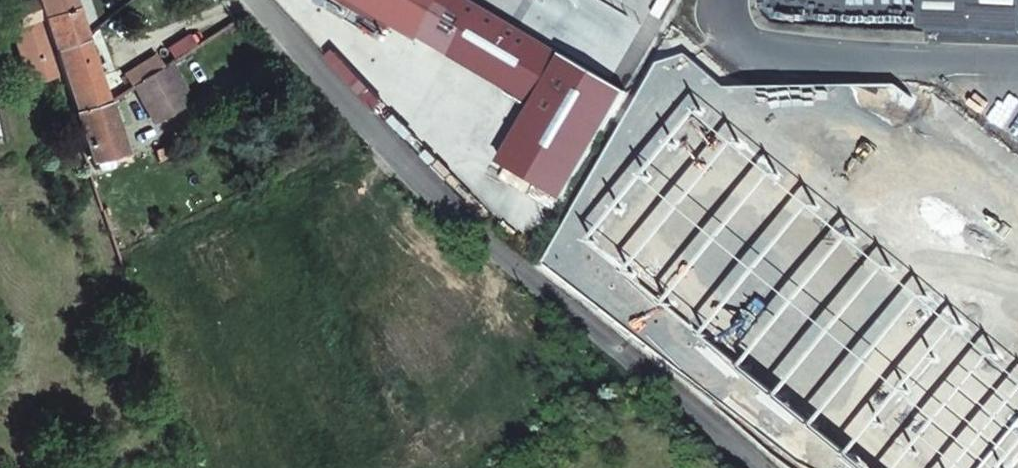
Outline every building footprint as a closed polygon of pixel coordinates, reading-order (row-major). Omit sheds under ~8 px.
[(55,74),(29,0),(27,0),(2,9),(28,84),(55,74)] [(71,0),(37,0),(38,5),(53,49),(84,38),(71,0)] [(343,0),(329,0),(327,4),(355,21),(361,10),(343,0)] [(365,0),(343,0),(361,10),(377,20),(397,32),(403,22),(365,0)] [(403,22),(458,55),(478,23),(509,41),(519,25),(476,0),(365,0),(403,22)] [(931,30),(1017,32),(1017,0),(932,0),(931,30)] [(397,32),(377,20),(371,31),(391,42),(397,32)] [(624,87),(519,25),(509,41),(555,67),(523,125),(584,159),(624,87)] [(105,102),(84,38),(53,49),(73,111),(105,102)] [(135,71),(141,82),(153,73),(157,71),(150,61),(135,71)] [(172,61),(161,68),(176,96),(188,90),(172,61)] [(141,82),(134,86),(156,123),(182,108),(176,96),(161,68),(157,71),(153,73),(141,82)] [(122,154),(105,102),(73,111),(90,161),(122,154)] [(122,154),(90,161),(94,169),(125,162),(122,154)] [(980,316),(996,298),(931,243),(902,275),(943,314),(937,322),(951,336),(973,311),(980,316)] [(871,454),(871,449),(856,435),(844,448),(834,438),(842,430),(825,414),(818,422),(815,419),(787,448),(808,467),(858,467),(871,454)]
